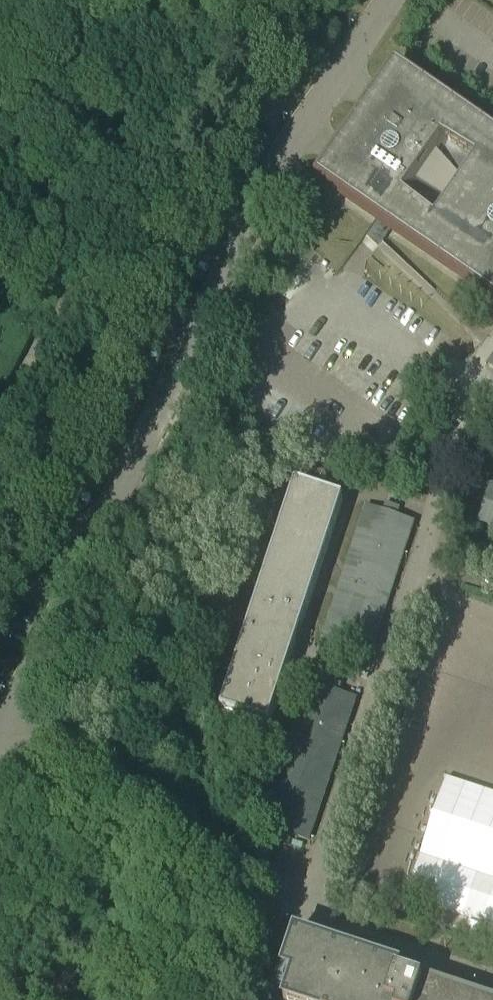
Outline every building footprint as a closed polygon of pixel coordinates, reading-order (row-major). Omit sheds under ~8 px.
[(395,71),(320,180),(492,300),(492,139),(395,71)] [(267,727),(297,635),(342,499),(294,483),(219,711),(267,727)] [(492,488),(480,524),(481,524),(492,527),(492,488)] [(322,643),(320,648),(337,654),(334,664),(335,664),(346,667),(346,668),(349,658),(367,664),(388,600),(389,595),(390,594),(390,592),(412,525),(395,519),(398,510),(395,508),(387,506),(386,506),(383,515),(366,509),(339,589),(337,596),(322,643)] [(276,781),(262,825),(279,831),(276,840),(277,841),(287,844),(288,844),(290,838),(291,835),(308,840),(354,702),(337,696),(340,686),(339,686),(329,683),(328,682),(325,692),(308,686),(276,781)] [(283,971),(293,975),(291,980),(291,981),(287,992),(285,999),(417,999),(422,984),(417,982),(416,982),(415,981),(413,981),(411,980),(411,971),(401,970),(400,970),(400,969),(397,969),(324,944),(304,938),(295,935),(283,971)] [(423,980),(422,984),(417,999),(482,999),(423,980)]
